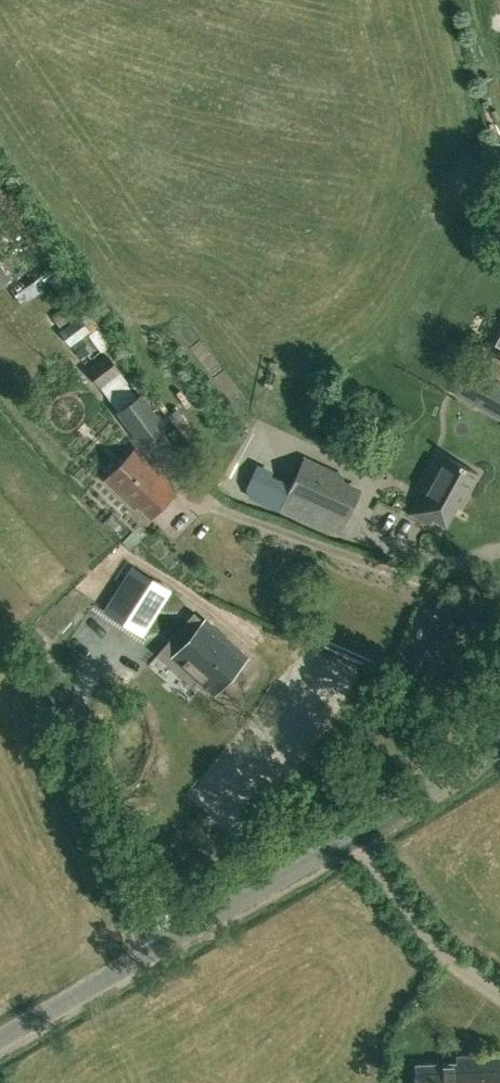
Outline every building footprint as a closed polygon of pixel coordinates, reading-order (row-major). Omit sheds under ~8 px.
[(0,266),(0,284),(1,285),(10,278),(0,266)] [(42,291),(36,281),(16,295),(23,305),(42,291)] [(60,325),(83,308),(75,297),(52,315),(60,325)] [(84,363),(112,343),(97,322),(88,310),(69,324),(66,326),(62,329),(70,341),(69,342),(84,363)] [(488,348),(499,354),(499,327),(488,348)] [(121,372),(122,371),(108,352),(87,368),(101,387),(121,372)] [(469,370),(457,393),(499,417),(499,387),(469,370)] [(121,372),(101,387),(118,410),(136,396),(126,382),(128,381),(121,372)] [(142,444),(166,426),(143,396),(149,390),(138,376),(130,382),(139,393),(136,396),(118,410),(117,410),(142,444)] [(151,516),(176,491),(162,478),(165,474),(136,447),(106,478),(135,507),(138,504),(151,516)] [(446,457),(437,474),(421,504),(416,501),(410,513),(429,523),(434,512),(444,517),(453,499),(462,503),(477,473),(456,462),(446,457)] [(359,488),(341,480),(343,475),(308,459),(285,508),(338,532),(346,516),(359,488)] [(260,502),(274,471),(257,464),(246,488),(250,497),(260,502)] [(132,529),(122,540),(131,548),(141,537),(132,529)] [(143,635),(172,591),(133,565),(104,610),(143,635)] [(217,691),(247,656),(204,619),(174,654),(217,691)] [(457,1055),(458,1061),(417,1063),(418,1082),(499,1082),(499,1054),(457,1055)]
